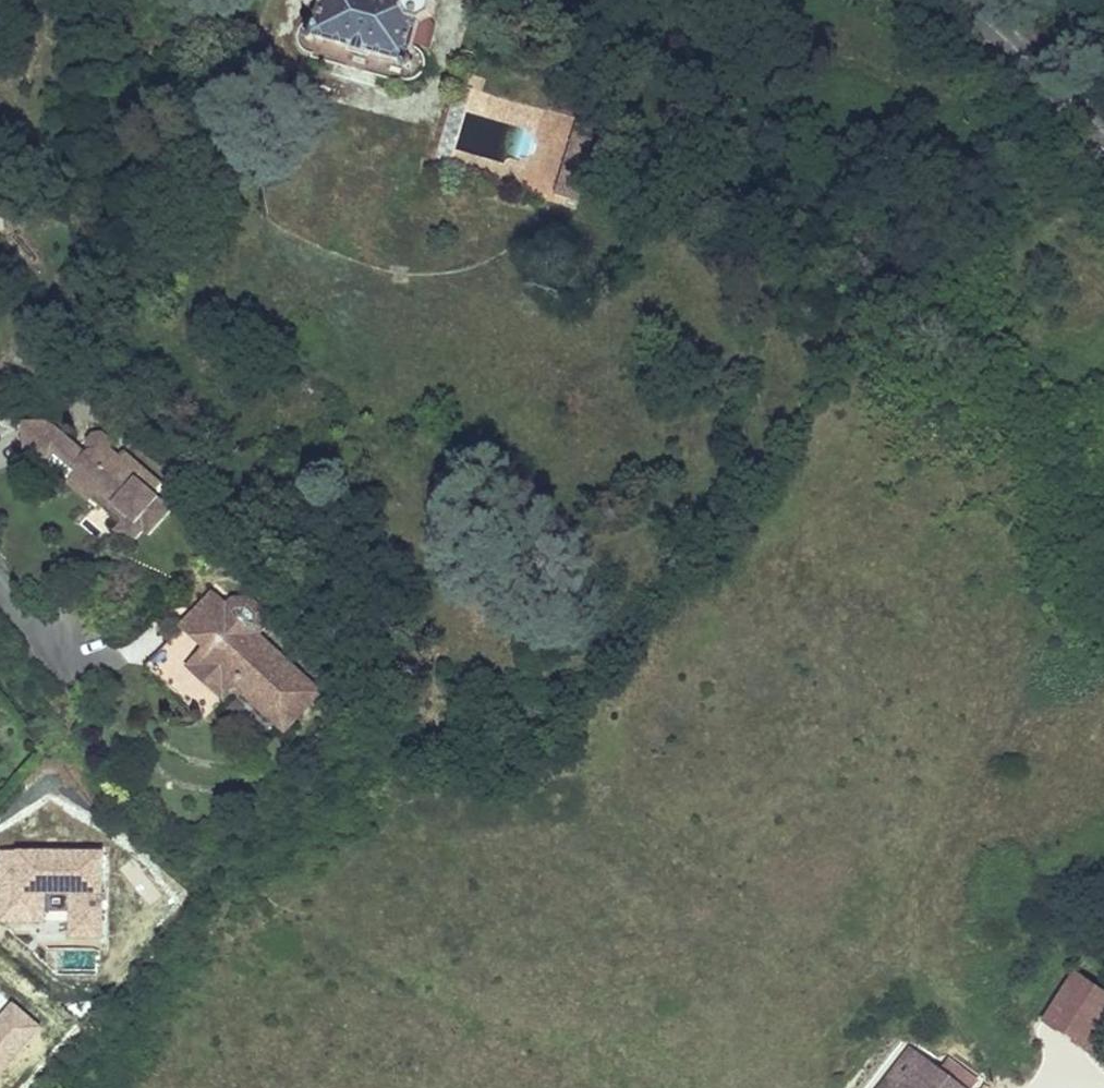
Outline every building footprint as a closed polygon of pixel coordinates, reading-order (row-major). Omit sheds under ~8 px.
[(429,23),(437,22),(441,20),(444,17),(446,14),(448,10),(448,6),(448,1),(447,0),(330,0),(319,45),(415,72),(429,23)] [(535,180),(554,183),(551,200),(591,207),(604,131),(546,121),(535,180)] [(91,455),(82,465),(106,485),(110,479),(114,475),(144,498),(140,503),(132,512),(149,526),(160,512),(166,516),(188,489),(169,474),(177,464),(140,434),(135,439),(125,430),(124,421),(117,415),(107,416),(102,423),(102,433),(100,435),(96,441),(87,433),(92,428),(64,404),(37,407),(40,451),(70,438),(91,455)] [(100,435),(92,428),(87,433),(96,441),(100,435)] [(144,498),(114,475),(110,479),(140,503),(144,498)] [(237,577),(231,572),(168,646),(228,698),(258,663),(309,707),(342,668),(277,612),(284,604),(276,581),(268,574),(244,570),(238,578),(237,577)] [(0,851),(0,937),(105,936),(104,851),(0,851)] [(57,973),(98,974),(99,952),(58,950),(57,973)] [(45,1034),(13,1007),(4,1027),(0,1023),(0,1087),(5,1087),(45,1034)] [(1076,1048),(1103,1071),(1103,1013),(1076,1048)] [(917,1087),(963,1087),(975,1072),(946,1050),(917,1087)] [(963,1087),(1014,1087),(1016,1086),(984,1060),(975,1072),(963,1087)]
